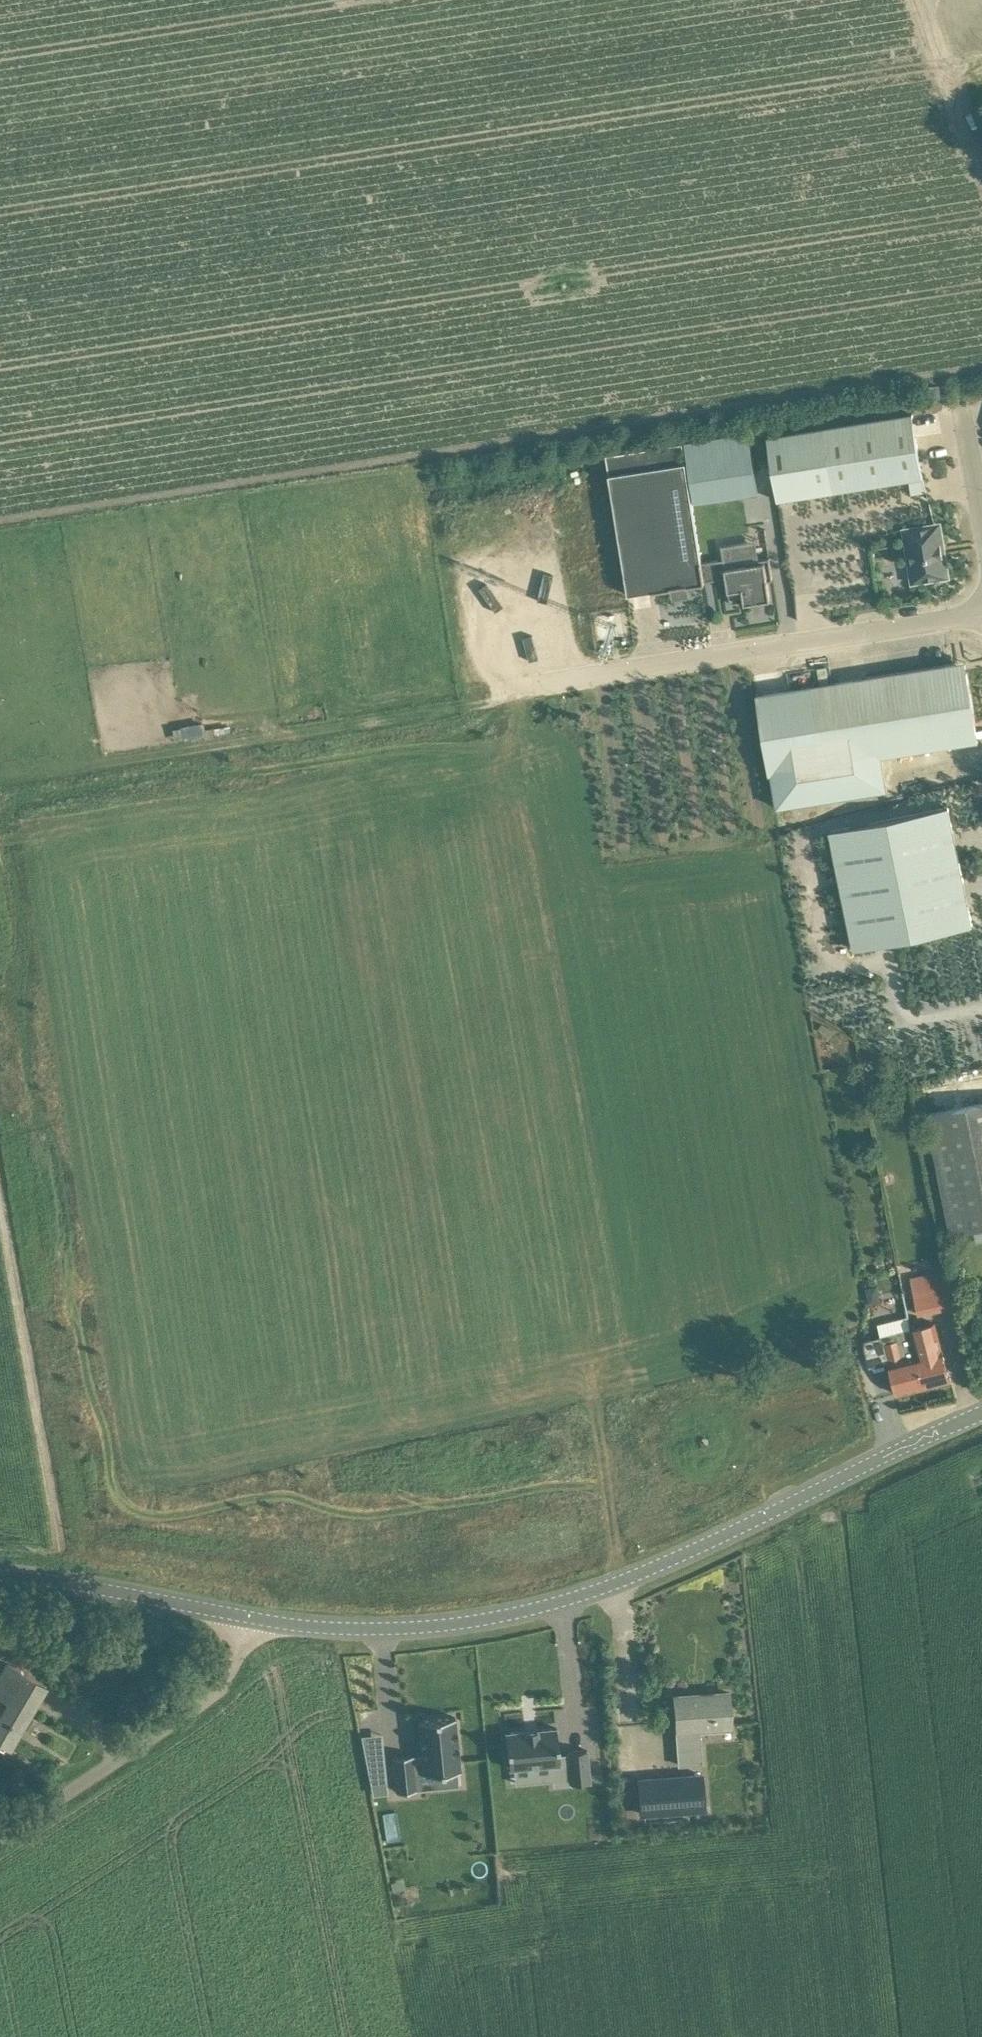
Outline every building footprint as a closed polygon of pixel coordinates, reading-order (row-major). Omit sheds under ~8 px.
[(928,387),(929,398),(940,396),(939,385),(928,387)] [(913,413),(768,436),(778,499),(923,476),(913,413)] [(686,442),(695,501),(759,491),(749,432),(686,442)] [(683,442),(607,454),(628,594),(672,587),(673,593),(688,591),(687,585),(700,582),(705,582),(705,580),(715,579),(721,578),(718,559),(702,562),(683,442)] [(906,530),(914,580),(947,575),(939,524),(906,530)] [(755,540),(721,545),(731,602),(744,600),(745,602),(771,598),(768,579),(773,579),(770,557),(758,559),(755,540)] [(689,605),(661,607),(662,619),(690,617),(689,605)] [(976,721),(968,671),(955,662),(808,686),(758,695),(769,772),(772,772),(778,806),(886,789),(881,755),(960,743),(978,740),(976,721)] [(822,832),(847,949),(971,923),(946,806),(822,832)] [(964,1074),(967,1083),(981,1080),(981,1070),(964,1074)] [(928,1113),(952,1233),(981,1226),(981,1102),(928,1113)] [(914,1290),(918,1314),(953,1306),(948,1283),(914,1290)] [(878,1286),(866,1288),(868,1303),(881,1301),(878,1286)] [(875,1318),(876,1331),(907,1328),(906,1316),(875,1318)] [(863,1340),(870,1367),(889,1362),(897,1393),(950,1380),(943,1349),(941,1349),(934,1322),(863,1340)] [(9,1747),(45,1684),(9,1663),(0,1678),(0,1741),(9,1747)] [(700,1693),(674,1695),(681,1762),(700,1762),(698,1728),(731,1726),(728,1691),(709,1693),(709,1695),(701,1696),(700,1693)] [(413,1754),(394,1756),(397,1791),(417,1789),(415,1774),(461,1770),(456,1716),(420,1720),(423,1756),(413,1757),(413,1754)] [(525,1730),(506,1732),(510,1767),(552,1763),(554,1783),(571,1781),(571,1782),(590,1781),(587,1749),(568,1751),(569,1753),(559,1754),(557,1727),(538,1729),(538,1728),(525,1730)] [(384,1757),(366,1759),(372,1791),(387,1789),(384,1757)] [(706,1809),(703,1771),(637,1777),(640,1814),(706,1809)]
